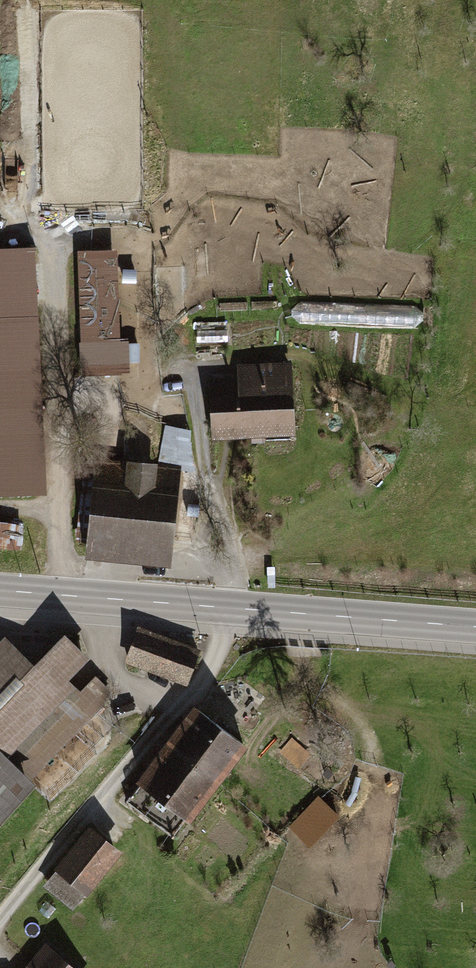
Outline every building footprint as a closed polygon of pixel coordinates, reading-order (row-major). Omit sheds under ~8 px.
[(0,249),(0,498),(47,496),(35,248),(0,249)] [(119,252),(80,253),(84,378),(123,377),(119,252)] [(226,328),(197,329),(197,342),(226,341),(226,328)] [(238,381),(208,382),(211,435),(291,431),(287,364),(237,367),(238,381)] [(177,471),(96,461),(85,550),(167,559),(177,471)] [(23,545),(24,518),(0,517),(0,545),(23,545)] [(198,648),(137,628),(127,666),(187,687),(198,648)] [(31,667),(3,639),(0,642),(0,818),(113,696),(95,682),(79,697),(65,685),(85,664),(59,638),(31,667)] [(169,745),(214,781),(243,743),(198,708),(169,745)] [(214,781),(169,745),(126,800),(172,835),(214,781)] [(338,814),(318,796),(289,826),(309,845),(338,814)] [(120,853),(87,827),(49,878),(81,902),(120,853)] [(48,947),(30,967),(73,967),(48,947)]
